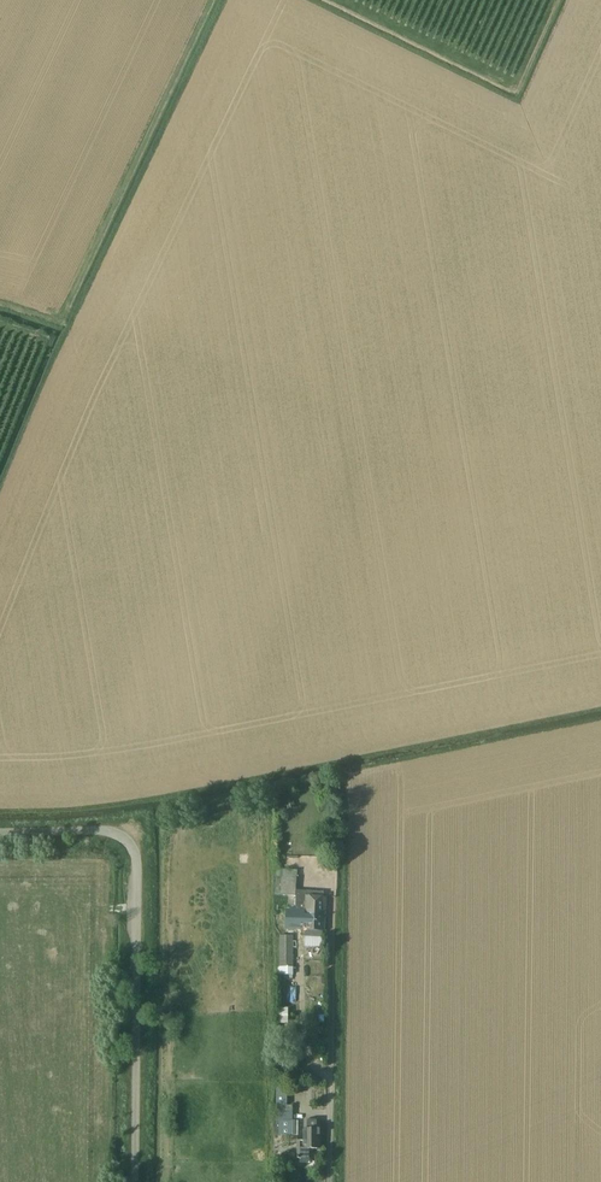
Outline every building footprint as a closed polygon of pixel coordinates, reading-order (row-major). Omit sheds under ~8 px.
[(286,809),(294,807),(292,801),(284,803),(286,809)] [(315,918),(326,918),(326,916),(325,916),(326,897),(324,897),(324,892),(307,892),(297,891),(298,871),(277,870),(275,895),(296,896),(295,910),(306,911),(306,912),(315,913),(315,918)] [(325,932),(326,918),(315,918),(315,913),(306,912),(306,911),(295,910),(286,910),(286,912),(286,921),(301,921),(301,930),(306,930),(305,937),(323,938),(323,932),(325,932)] [(280,936),(280,968),(280,975),(292,975),(293,968),(294,968),(294,936),(280,936)] [(316,1009),(316,1022),(324,1023),(325,1009),(316,1009)] [(288,1010),(279,1010),(279,1025),(288,1025),(288,1010)] [(277,1085),(277,1106),(287,1106),(288,1086),(277,1085)] [(293,1122),(293,1113),(293,1106),(287,1106),(277,1106),(276,1106),(276,1113),(276,1136),(295,1136),(294,1122),(293,1122)] [(312,1159),(312,1149),(320,1149),(320,1122),(305,1122),(305,1141),(298,1141),(298,1159),(312,1159)]
